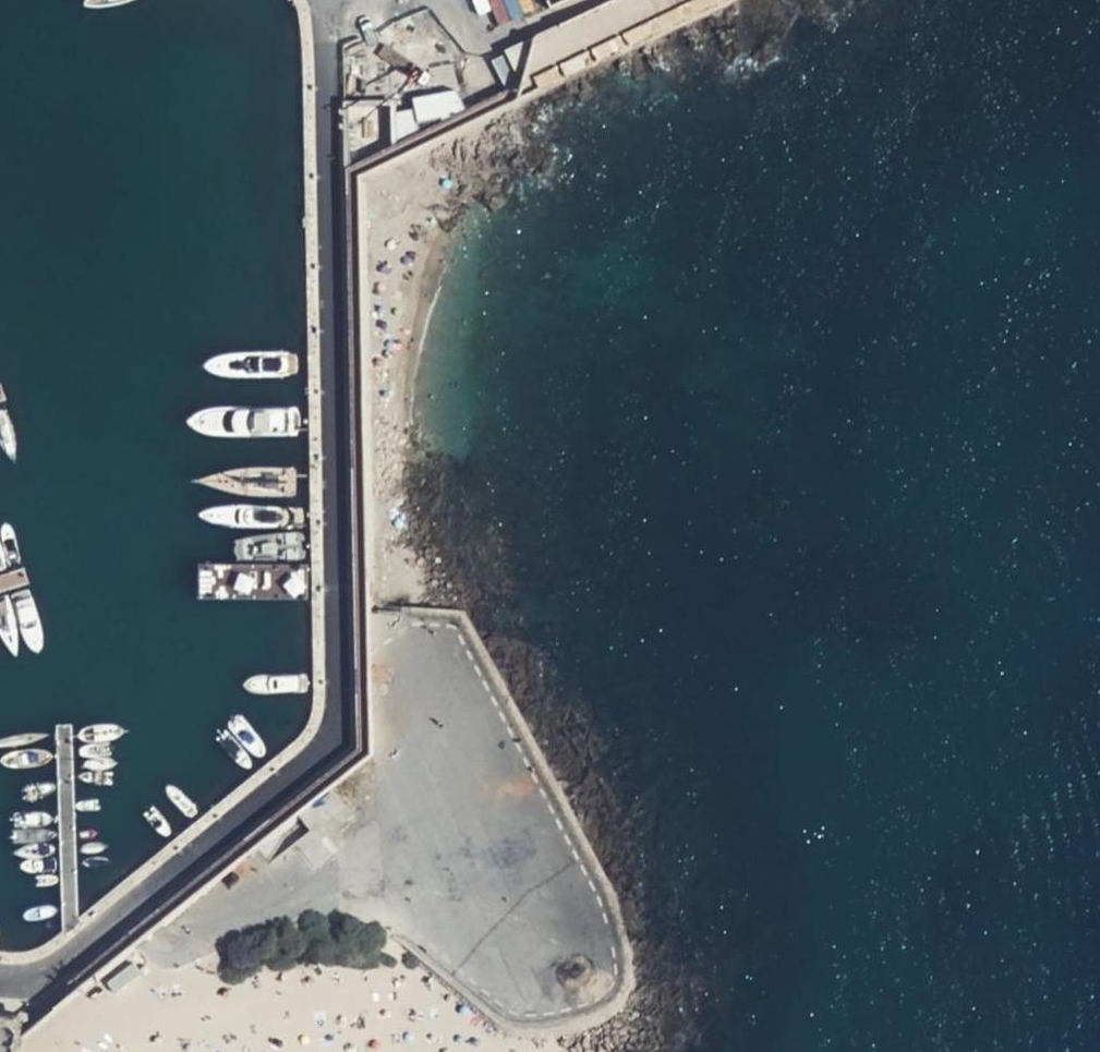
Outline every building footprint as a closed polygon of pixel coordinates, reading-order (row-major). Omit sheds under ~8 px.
[(550,7),(555,15),(561,26),(533,40),(520,90),(519,101),(740,0),(565,0),(550,7)] [(457,88),(412,97),(417,122),(463,113),(457,88)] [(412,108),(388,114),(394,136),(418,130),(412,108)] [(311,831),(294,845),(313,869),(331,855),(320,842),(352,816),(331,790),(297,816),(311,831)] [(170,999),(187,995),(197,1030),(269,1010),(260,977),(225,986),(218,962),(164,977),(170,999)]
